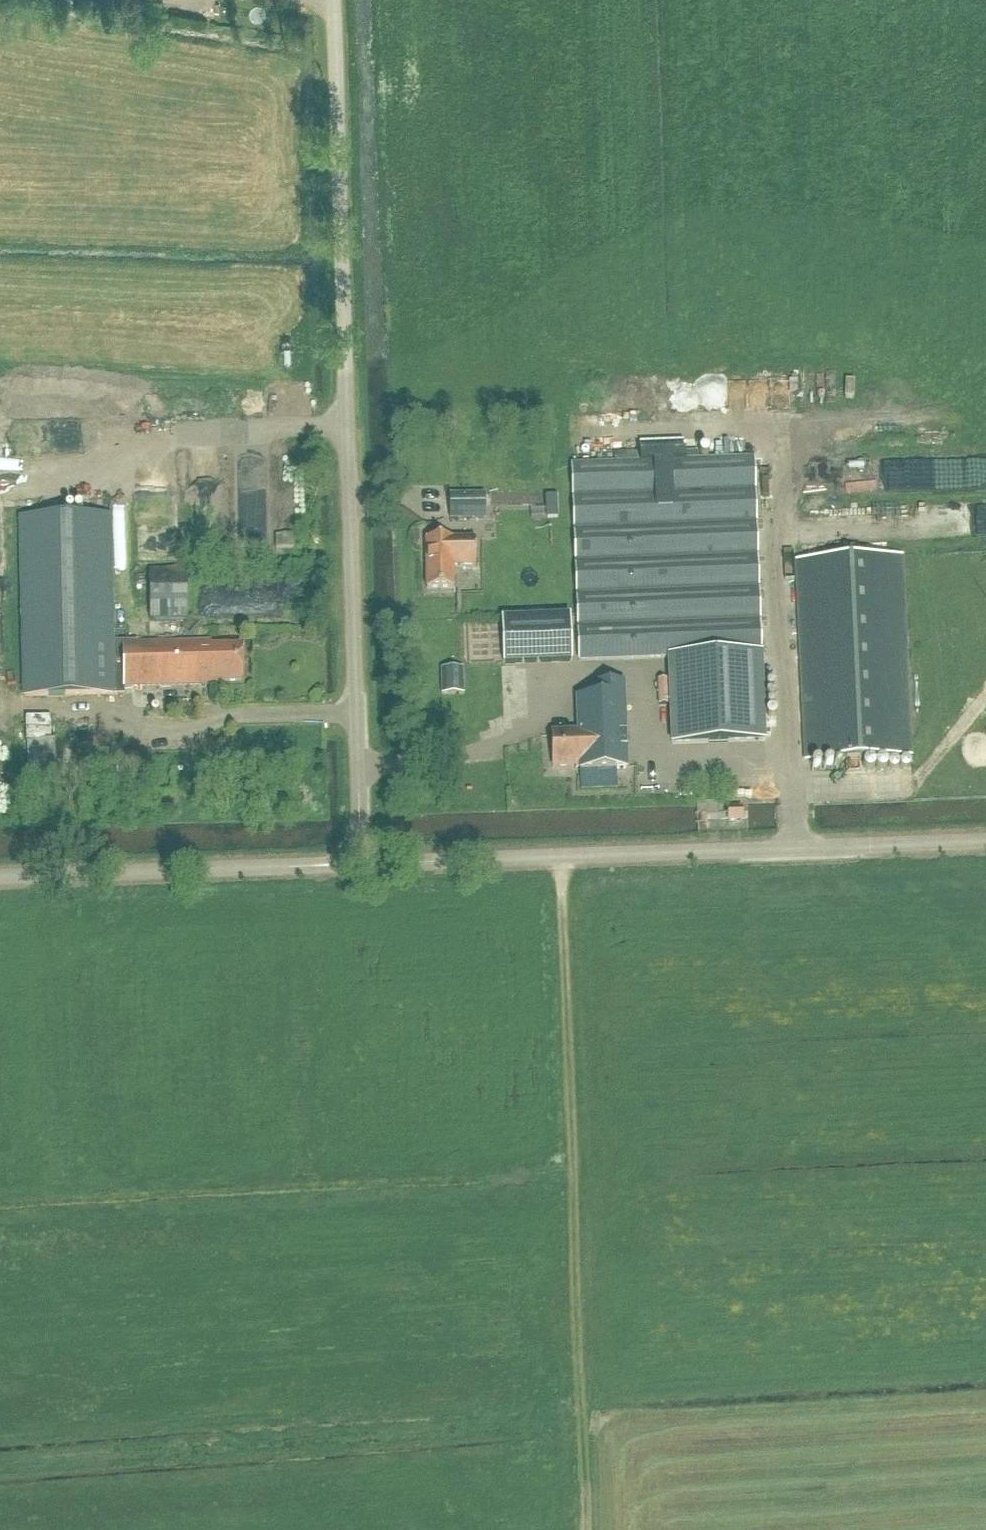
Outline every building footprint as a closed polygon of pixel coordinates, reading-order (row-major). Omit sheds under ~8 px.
[(686,260),(676,260),(678,277),(687,277),(686,260)] [(572,467),(579,663),(669,660),(672,745),(764,742),(753,460),(697,462),(697,454),(686,454),(685,446),(683,446),(683,443),(639,445),(640,464),(572,467)] [(482,512),(482,495),(448,496),(448,520),(483,519),(483,520),(499,520),(499,512),(482,512)] [(115,643),(111,517),(18,519),(22,698),(124,696),(124,689),(223,687),(223,683),(241,682),(241,644),(210,645),(210,641),(137,642),(115,643)] [(162,529),(147,529),(147,564),(171,564),(171,550),(163,550),(162,529)] [(293,535),(292,535),(275,536),(275,549),(294,548),(293,535)] [(451,539),(451,538),(424,539),(425,589),(452,588),(452,566),(474,566),(473,539),(451,539)] [(805,763),(911,759),(904,559),(798,564),(805,763)] [(150,623),(188,623),(186,568),(149,568),(150,623)] [(503,666),(571,663),(569,618),(502,620),(503,666)] [(441,695),(465,693),(463,668),(440,669),(441,695)] [(658,706),(666,706),(665,682),(657,682),(658,706)] [(628,768),(624,683),(617,684),(617,698),(598,699),(597,697),(576,698),(577,730),(551,731),(552,769),(579,768),(579,770),(628,768)] [(598,697),(597,697),(598,699),(617,698),(617,684),(598,684),(598,697)] [(26,716),(27,735),(51,735),(51,716),(26,716)] [(761,764),(748,769),(753,783),(766,778),(761,764)] [(621,795),(621,786),(601,785),(601,779),(575,778),(574,793),(621,795)] [(727,822),(743,822),(742,808),(726,809),(727,822)]
